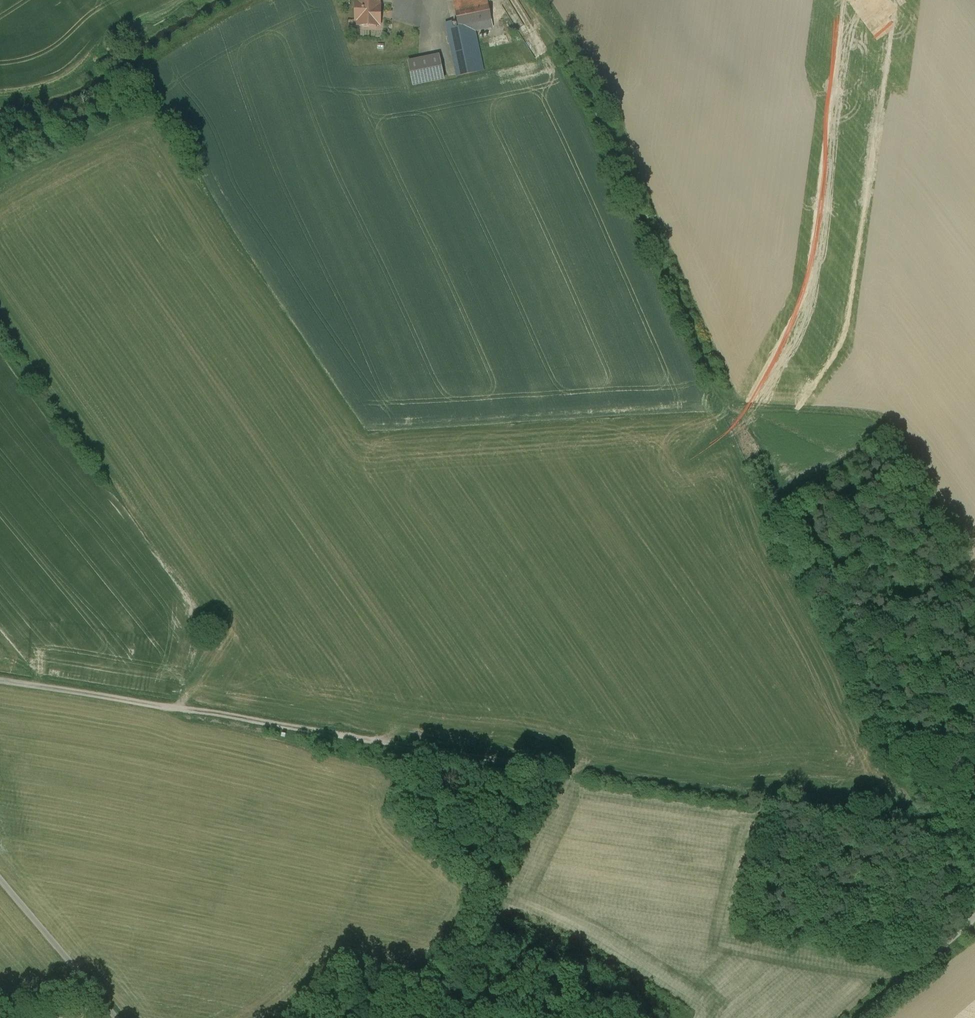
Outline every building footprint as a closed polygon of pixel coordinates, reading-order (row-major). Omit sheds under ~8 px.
[(359,3),(356,3),(355,20),(358,20),(358,26),(379,26),(379,25),(380,25),(381,6),(379,6),(379,0),(359,0),(359,3)] [(459,28),(455,28),(453,27),(452,22),(446,24),(457,76),(483,71),(475,31),(493,27),(487,0),(453,0),(459,28)] [(439,56),(408,62),(414,85),(444,79),(439,56)]
